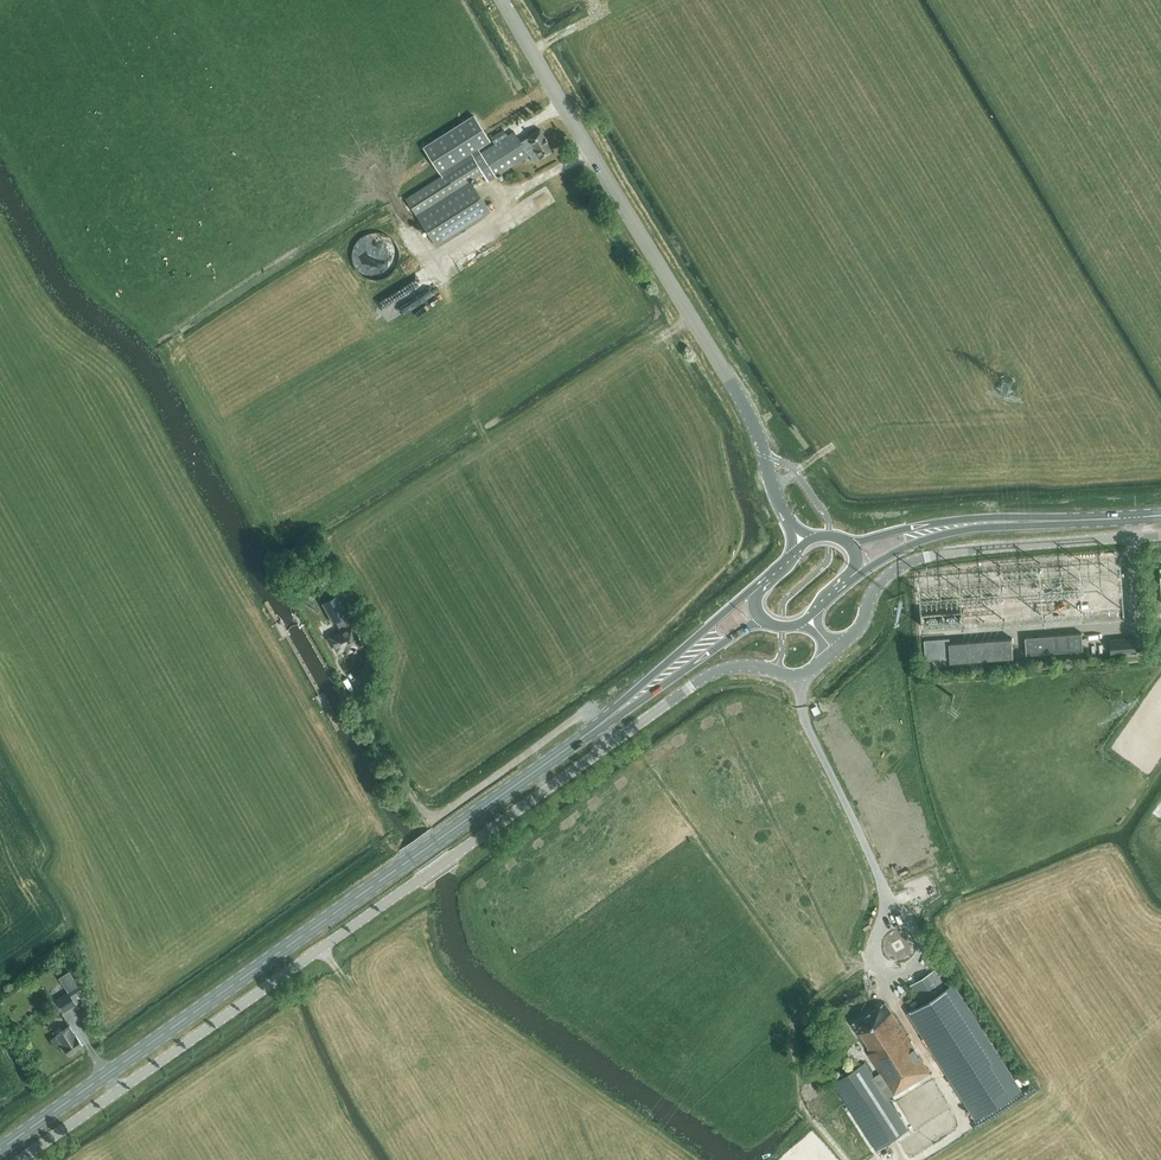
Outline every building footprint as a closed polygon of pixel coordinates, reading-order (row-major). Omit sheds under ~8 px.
[(489,139),(473,116),(424,148),(440,172),(489,139)] [(406,199),(415,214),(469,181),(482,173),(487,180),(528,154),(533,162),(553,150),(539,129),(520,141),(513,131),(406,199)] [(489,211),(469,181),(415,214),(435,245),(489,211)] [(374,264),(370,266),(375,276),(396,266),(392,256),(399,253),(391,235),(376,243),(382,254),(372,258),(374,264)] [(342,589),(348,585),(343,578),(337,582),(342,589)] [(923,626),(965,623),(964,609),(922,612),(923,625),(923,626)] [(347,652),(360,645),(350,627),(352,626),(349,619),(337,625),(339,630),(328,636),(337,652),(344,648),(347,652)] [(1025,637),(1026,653),(1083,649),(1082,633),(1025,637)] [(1013,657),(1012,638),(950,643),(949,638),(924,640),(926,659),(950,657),(950,662),(1013,657)] [(1112,653),(1136,652),(1135,638),(1111,640),(1112,653)] [(955,985),(947,990),(935,971),(911,986),(923,1005),(908,1014),(976,1121),(1022,1092),(955,985)] [(63,1011),(75,1003),(75,1002),(85,995),(78,984),(68,991),(55,999),(63,1011)] [(930,1072),(885,1002),(851,1024),(858,1035),(860,1033),(869,1047),(868,1048),(871,1052),(868,1054),(881,1073),(874,1077),(865,1063),(834,1083),(877,1150),(908,1130),(884,1092),(890,1088),(894,1095),(930,1072)] [(75,1034),(69,1025),(56,1034),(61,1043),(69,1054),(82,1045),(75,1034)]
